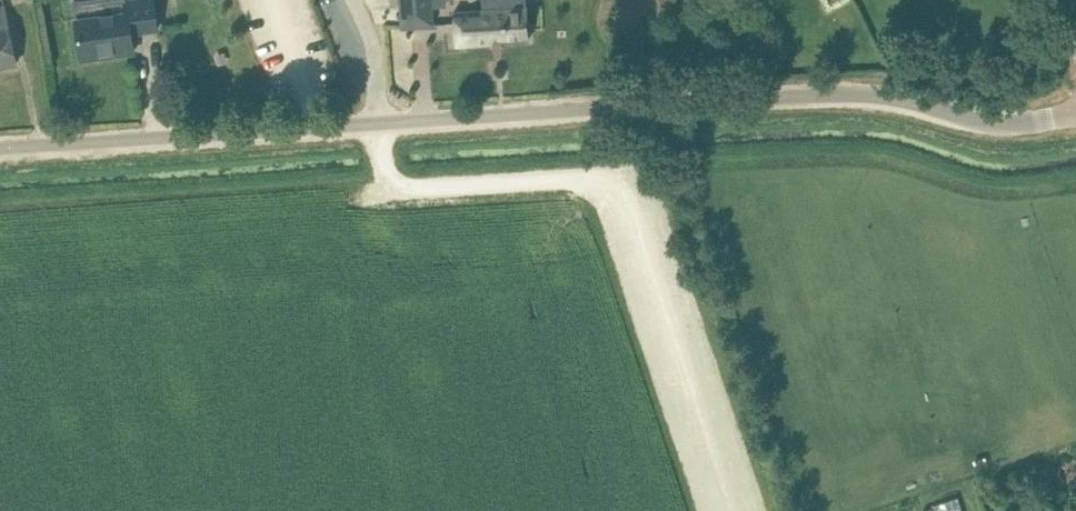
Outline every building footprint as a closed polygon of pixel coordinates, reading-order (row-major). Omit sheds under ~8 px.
[(79,36),(82,58),(134,50),(132,31),(158,28),(154,0),(128,0),(129,9),(77,17),(79,36)] [(402,27),(433,25),(432,0),(401,0),(402,27)] [(455,10),(457,43),(529,39),(527,0),(483,0),(483,8),(455,10)] [(17,63),(4,4),(0,5),(0,66),(17,63)] [(942,510),(970,510),(966,494),(940,501),(942,510)]
